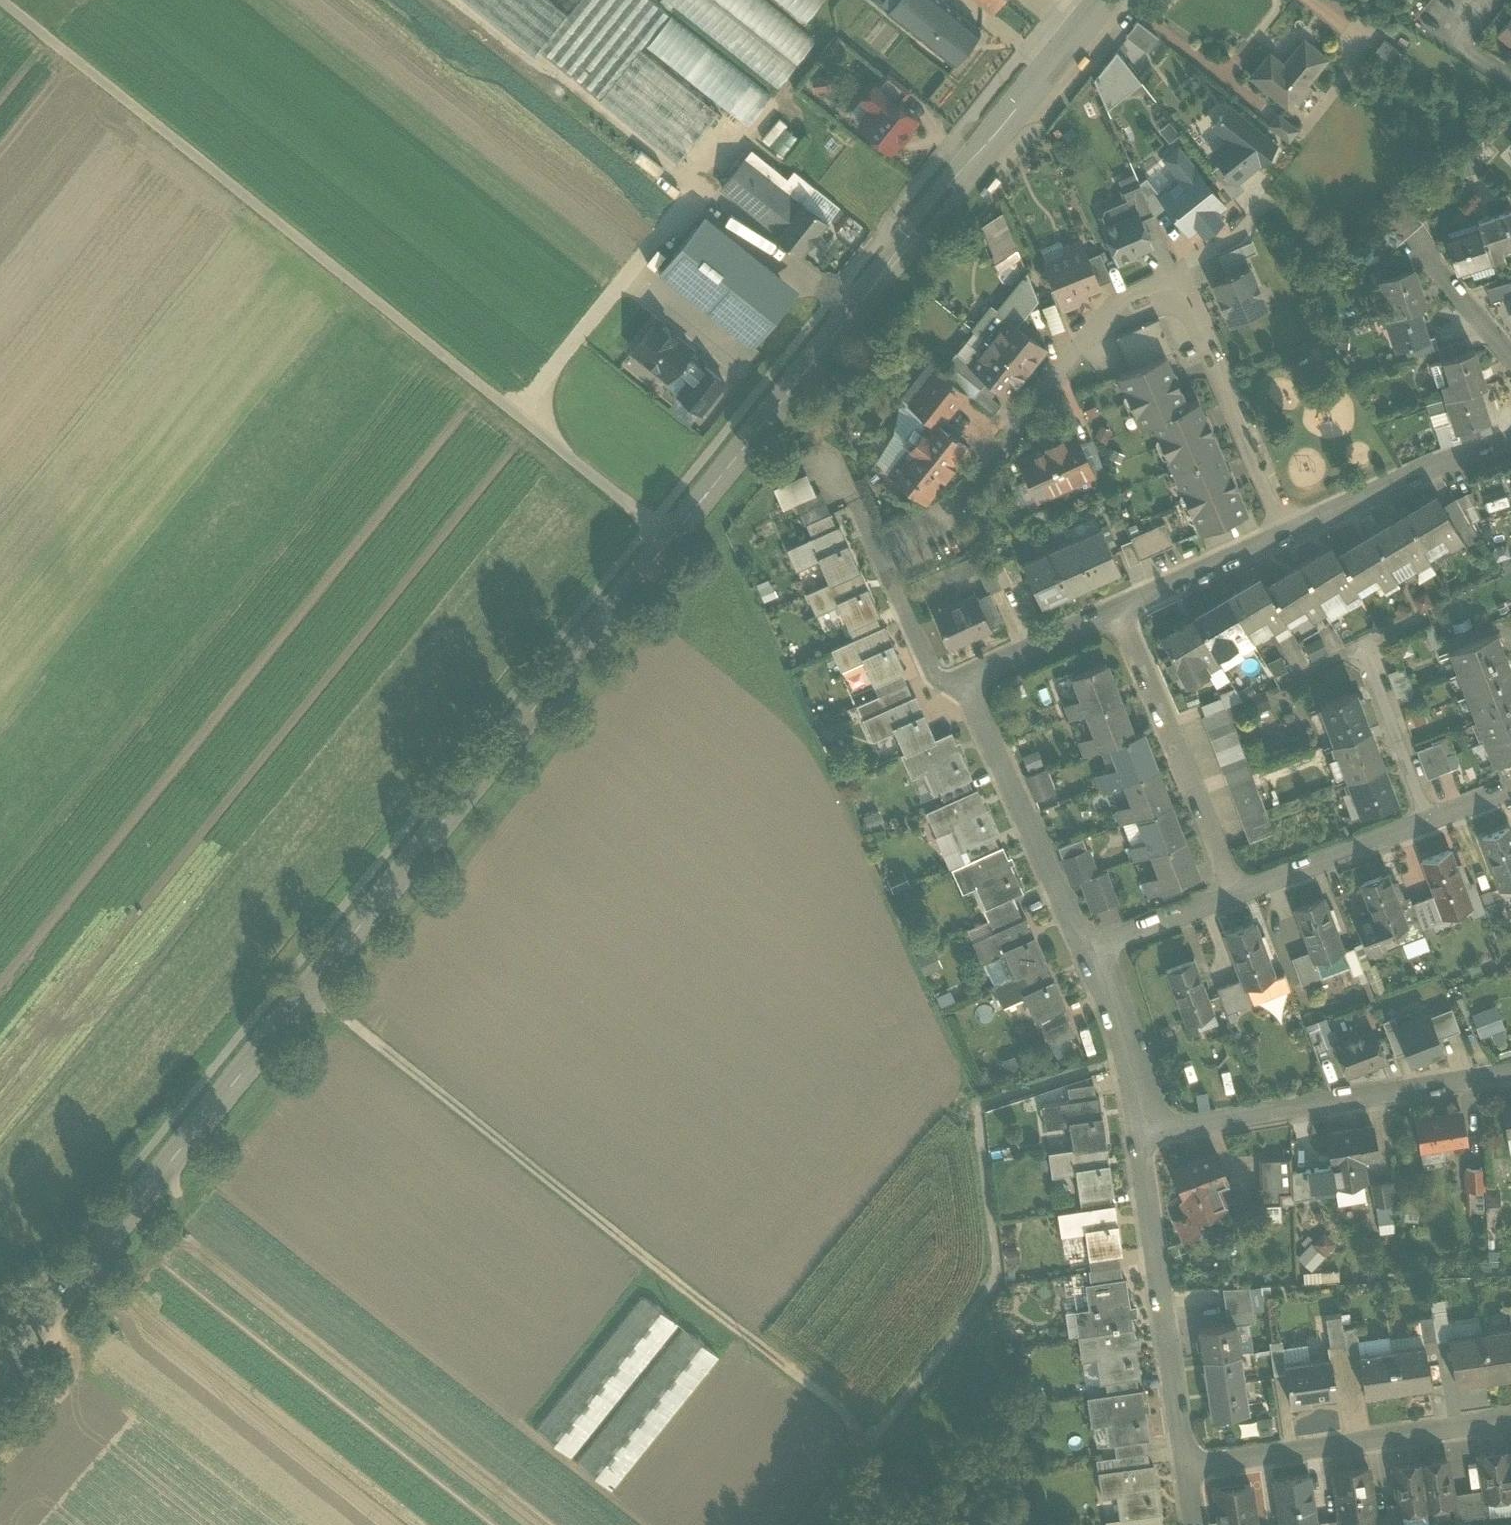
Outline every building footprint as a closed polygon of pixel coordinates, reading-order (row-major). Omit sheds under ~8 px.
[(535,56),(541,49),(568,16),(548,0),(465,0),(535,56)] [(541,49),(601,98),(640,49),(668,14),(650,0),(580,0),(568,16),(541,49)] [(764,0),(666,0),(777,88),(815,41),(764,0)] [(804,23),(822,0),(776,0),(804,23)] [(887,11),(895,0),(873,0),(887,11)] [(887,11),(925,41),(951,9),(940,0),(895,0),(887,11)] [(993,13),(1004,0),(978,0),(993,13)] [(913,44),(862,3),(839,33),(889,73),(913,44)] [(951,9),(925,41),(952,63),(978,31),(951,9)] [(770,96),(670,16),(646,46),(746,126),(770,96)] [(1498,34),(1510,45),(1510,18),(1498,34)] [(1136,63),(1157,35),(1135,19),(1114,47),(1136,63)] [(1302,38),(1275,71),(1262,60),(1249,76),(1287,106),(1292,99),(1295,103),(1309,86),(1305,83),(1326,57),(1302,38)] [(1400,53),(1383,39),(1368,57),(1385,70),(1400,53)] [(718,112),(640,49),(601,98),(599,100),(677,163),(718,112)] [(1083,71),(1103,105),(1137,85),(1117,52),(1083,71)] [(909,91),(887,73),(875,87),(897,105),(909,91)] [(897,105),(875,87),(871,88),(863,97),(864,101),(872,108),(860,123),(861,127),(888,150),(892,149),(914,122),(914,118),(897,105)] [(1274,144),(1227,107),(1213,125),(1229,138),(1212,152),(1235,181),(1259,161),(1260,162),(1274,144)] [(1296,129),(1277,114),(1269,123),(1288,139),(1296,129)] [(778,153),(795,135),(776,117),(759,135),(778,153)] [(1176,175),(1157,190),(1188,231),(1196,225),(1200,230),(1222,213),(1218,208),(1227,201),(1176,141),(1160,153),(1176,175)] [(786,180),(750,151),(744,159),(780,188),(786,180)] [(780,188),(744,159),(721,187),(775,229),(799,200),(786,190),(784,192),(780,188)] [(786,180),(780,188),(784,192),(786,190),(799,200),(802,202),(814,187),(793,170),(786,180)] [(1153,215),(1138,182),(1121,190),(1131,213),(1137,210),(1142,220),(1153,215)] [(839,207),(814,187),(802,202),(827,222),(839,207)] [(802,202),(799,200),(775,229),(773,233),(801,255),(827,222),(802,202)] [(1422,222),(1406,204),(1396,212),(1412,231),(1422,222)] [(1131,213),(1101,226),(1107,240),(1105,245),(1110,247),(1117,264),(1134,257),(1135,253),(1153,245),(1142,220),(1137,210),(1131,213)] [(1476,220),(1479,229),(1489,259),(1502,255),(1499,247),(1510,243),(1510,210),(1476,220)] [(976,221),(997,268),(1020,258),(1000,211),(976,221)] [(1412,231),(1396,212),(1387,220),(1403,239),(1412,231)] [(658,271),(753,346),(797,290),(703,214),(658,271)] [(1403,239),(1387,220),(1377,228),(1393,247),(1403,239)] [(1479,229),(1446,239),(1455,269),(1489,259),(1479,229)] [(1067,254),(1044,263),(1046,267),(1043,269),(1040,275),(1043,282),(1049,284),(1053,283),(1062,308),(1087,298),(1084,290),(1098,285),(1098,284),(1087,257),(1081,240),(1064,247),(1067,254)] [(1217,255),(1227,277),(1248,268),(1249,267),(1245,257),(1255,251),(1250,241),(1217,255)] [(1111,279),(1099,252),(1087,257),(1098,284),(1111,279)] [(1227,277),(1213,283),(1230,323),(1265,308),(1248,268),(1227,277)] [(1412,269),(1381,279),(1387,297),(1379,300),(1385,316),(1415,307),(1423,304),(1412,269)] [(1026,272),(996,310),(1006,319),(1007,318),(1017,325),(1037,300),(1026,272)] [(1486,288),(1490,302),(1510,295),(1510,287),(1509,281),(1486,288)] [(1047,330),(1059,327),(1052,300),(1040,303),(1047,330)] [(1415,307),(1385,316),(1395,348),(1407,344),(1425,338),(1425,337),(1415,307)] [(1017,325),(1007,318),(1006,319),(998,329),(990,330),(983,337),(1026,372),(1045,348),(1017,325)] [(1158,318),(1116,337),(1130,368),(1164,354),(1164,355),(1173,351),(1158,318)] [(691,349),(656,321),(631,350),(667,378),(674,370),(688,353),(691,349)] [(1425,338),(1407,344),(1411,356),(1438,348),(1434,335),(1425,337),(1425,338)] [(1026,372),(983,337),(977,345),(978,354),(971,363),(970,364),(979,372),(1008,395),(1026,372)] [(1461,340),(1438,348),(1442,359),(1465,351),(1461,340)] [(1465,351),(1442,359),(1443,360),(1430,364),(1436,384),(1441,383),(1445,396),(1446,397),(1476,387),(1485,384),(1473,348),(1465,351)] [(702,364),(688,353),(674,370),(688,381),(702,364)] [(971,363),(960,354),(951,366),(971,382),(979,372),(970,364),(971,363)] [(1130,368),(1119,374),(1126,389),(1135,409),(1134,409),(1141,425),(1152,420),(1157,418),(1157,417),(1185,404),(1177,385),(1178,384),(1174,374),(1172,375),(1164,355),(1164,354),(1130,368)] [(723,382),(702,364),(688,381),(674,370),(667,378),(663,383),(699,411),(723,382)] [(965,393),(937,371),(910,405),(929,420),(931,418),(940,424),(965,393)] [(1000,404),(980,387),(972,398),(992,414),(1000,404)] [(1476,387),(1446,397),(1445,396),(1432,400),(1432,401),(1427,402),(1427,403),(1434,426),(1447,422),(1454,443),(1461,441),(1456,428),(1487,418),(1476,387)] [(1185,404),(1157,417),(1157,418),(1152,420),(1158,433),(1159,433),(1167,453),(1172,466),(1168,468),(1169,469),(1218,448),(1218,447),(1217,447),(1209,429),(1211,429),(1206,418),(1205,419),(1197,401),(1197,400),(1197,399),(1185,404)] [(929,420),(920,431),(913,426),(902,440),(909,445),(889,471),(925,500),(968,447),(940,424),(931,418),(929,420)] [(1487,418),(1456,428),(1461,441),(1491,431),(1487,418)] [(1447,422),(1434,426),(1440,447),(1454,443),(1447,422)] [(1075,435),(1063,441),(1061,438),(1047,445),(1064,484),(1092,472),(1075,435)] [(1047,448),(1020,460),(1028,477),(1014,483),(1023,503),(1036,497),(1037,497),(1064,484),(1047,445),(1046,445),(1047,448)] [(1218,448),(1169,469),(1174,467),(1182,487),(1182,488),(1183,488),(1191,508),(1191,509),(1192,509),(1200,529),(1200,530),(1246,511),(1245,509),(1233,484),(1235,484),(1230,473),(1229,474),(1218,449),(1218,448)] [(795,502),(816,493),(807,473),(773,488),(782,508),(795,502)] [(805,524),(830,513),(821,491),(816,493),(795,502),(805,524)] [(1436,496),(1402,516),(1420,546),(1440,534),(1449,548),(1462,540),(1456,529),(1443,508),(1436,496)] [(1469,521),(1456,500),(1443,508),(1456,529),(1469,521)] [(830,513),(806,524),(812,537),(836,526),(830,513)] [(1402,516),(1369,536),(1387,566),(1406,554),(1416,568),(1429,561),(1420,546),(1402,516)] [(1163,522),(1131,537),(1132,539),(1131,539),(1139,559),(1173,544),(1163,522)] [(812,537),(786,548),(796,570),(818,560),(828,582),(829,582),(829,583),(856,571),(857,571),(860,570),(840,525),(836,526),(812,537)] [(1120,570),(1100,526),(1073,539),(1092,582),(1120,570)] [(1369,536),(1336,556),(1354,585),(1373,574),(1383,588),(1396,580),(1387,566),(1369,536)] [(1073,539),(1049,549),(1069,592),(1092,582),(1073,539)] [(1131,540),(1119,544),(1128,566),(1140,561),(1139,559),(1131,539),(1131,540)] [(1331,547),(1298,567),(1316,596),(1334,586),(1344,599),(1358,592),(1354,585),(1336,556),(1331,547)] [(1069,592),(1049,549),(1022,561),(1042,605),(1069,592)] [(984,550),(950,565),(957,580),(978,571),(991,565),(984,550)] [(1022,577),(1013,557),(1002,561),(1012,582),(1022,577)] [(1002,561),(991,566),(1001,587),(1012,582),(1002,561)] [(991,566),(991,565),(978,571),(988,593),(1001,587),(991,566)] [(1298,567),(1265,587),(1283,617),(1302,606),(1311,619),(1312,619),(1324,611),(1316,596),(1298,567)] [(856,571),(829,583),(829,582),(828,582),(806,592),(815,614),(838,604),(849,628),(876,616),(880,614),(860,570),(857,571),(856,571)] [(1260,579),(1227,598),(1244,627),(1263,616),(1272,630),(1286,622),(1283,617),(1265,587),(1260,579)] [(1417,608),(1431,602),(1426,592),(1412,598),(1417,608)] [(975,594),(934,613),(949,647),(990,628),(1003,622),(988,593),(977,598),(975,594)] [(1227,598),(1194,618),(1217,656),(1236,644),(1240,650),(1253,642),(1244,627),(1227,598)] [(1311,619),(1302,606),(1283,617),(1286,622),(1300,645),(1321,634),(1312,619),(1311,619)] [(876,616),(849,628),(853,639),(854,639),(881,627),(876,616)] [(1194,618),(1160,637),(1177,667),(1185,681),(1206,668),(1207,670),(1220,662),(1217,656),(1194,618)] [(881,627),(854,639),(853,639),(831,649),(841,671),(863,662),(873,684),(901,672),(904,670),(884,625),(881,627)] [(1494,634),(1453,649),(1462,672),(1503,656),(1494,634)] [(1462,672),(1471,694),(1510,678),(1510,676),(1503,656),(1462,672)] [(1105,662),(1074,674),(1082,696),(1065,703),(1071,717),(1088,711),(1119,699),(1105,662)] [(1403,666),(1387,672),(1396,697),(1413,690),(1403,666)] [(901,672),(873,684),(878,695),(906,683),(901,672)] [(1471,694),(1480,716),(1510,704),(1510,678),(1471,694)] [(912,696),(906,683),(878,695),(884,709),(862,719),(871,740),(894,729),(904,753),(935,739),(935,738),(915,694),(912,696)] [(1234,687),(1223,691),(1225,695),(1221,697),(1225,707),(1226,707),(1226,706),(1241,700),(1234,687)] [(1355,692),(1320,705),(1334,741),(1368,728),(1355,692)] [(878,695),(856,705),(862,719),(884,709),(878,695)] [(1221,697),(1200,704),(1204,715),(1225,707),(1221,697)] [(1119,699),(1088,711),(1096,732),(1080,738),(1085,753),(1110,744),(1133,735),(1119,699)] [(1480,716),(1489,738),(1510,730),(1510,704),(1480,716)] [(1226,708),(1206,715),(1210,727),(1230,719),(1226,708)] [(1210,727),(1209,727),(1213,738),(1235,730),(1230,719),(1210,727)] [(1368,728),(1334,741),(1347,777),(1381,765),(1368,728)] [(1235,730),(1213,738),(1217,750),(1239,741),(1235,730)] [(1489,738),(1498,761),(1495,762),(1495,763),(1510,757),(1510,730),(1489,738)] [(951,731),(935,738),(935,739),(904,753),(902,754),(902,753),(899,754),(910,778),(928,770),(938,793),(968,779),(972,777),(951,731)] [(1133,735),(1110,744),(1118,765),(1102,771),(1108,785),(1123,780),(1156,767),(1142,731),(1133,735)] [(1239,741),(1217,750),(1221,761),(1243,752),(1239,741)] [(1440,742),(1429,747),(1439,775),(1451,771),(1440,742)] [(1429,747),(1416,751),(1427,779),(1439,775),(1429,747)] [(1035,748),(1020,754),(1026,769),(1041,763),(1035,748)] [(1243,752),(1221,761),(1226,772),(1247,764),(1243,752)] [(1498,763),(1503,777),(1510,774),(1510,757),(1498,763)] [(1247,764),(1226,772),(1230,783),(1252,775),(1247,764)] [(1381,765),(1347,777),(1361,815),(1395,802),(1381,765)] [(1156,767),(1123,780),(1132,802),(1116,808),(1121,821),(1122,821),(1170,803),(1156,767)] [(1046,768),(1026,775),(1035,800),(1055,792),(1046,768)] [(1252,775),(1230,783),(1234,795),(1256,786),(1252,775)] [(968,779),(939,792),(944,803),(944,804),(973,791),(973,790),(968,779)] [(1256,786),(1234,795),(1238,806),(1240,805),(1260,797),(1256,786)] [(973,791),(944,804),(944,803),(925,812),(936,836),(953,828),(963,850),(994,836),(997,835),(977,788),(973,790),(973,791)] [(1260,797),(1240,805),(1244,817),(1264,809),(1260,797)] [(1170,803),(1122,821),(1130,843),(1135,858),(1151,851),(1183,839),(1170,803)] [(1264,809),(1244,817),(1248,828),(1269,820),(1264,809)] [(1248,828),(1247,828),(1251,840),(1273,832),(1269,820),(1248,828)] [(1482,839),(1501,889),(1510,885),(1510,835),(1508,829),(1482,839)] [(994,836),(965,849),(970,860),(970,861),(999,848),(999,847),(994,836)] [(1082,837),(1058,846),(1072,883),(1081,879),(1080,879),(1096,873),(1082,837)] [(1183,839),(1151,851),(1160,873),(1143,879),(1149,893),(1180,882),(1197,875),(1183,839)] [(999,848),(970,861),(970,860),(950,869),(961,893),(979,885),(988,905),(982,908),(982,909),(1013,895),(1022,891),(1002,846),(999,847),(999,848)] [(1449,850),(1422,861),(1434,894),(1443,918),(1471,908),(1468,901),(1474,899),(1468,884),(1462,886),(1449,850)] [(1096,873),(1080,879),(1081,879),(1093,911),(1117,901),(1105,870),(1096,873)] [(1391,885),(1387,873),(1360,883),(1372,916),(1357,922),(1368,952),(1422,932),(1420,927),(1417,919),(1405,923),(1395,895),(1400,894),(1396,883),(1391,885)] [(1180,882),(1159,890),(1163,900),(1183,892),(1180,882)] [(1500,917),(1490,891),(1480,894),(1491,921),(1500,917)] [(1434,894),(1411,903),(1417,919),(1420,927),(1444,919),(1443,918),(1434,894)] [(1013,895),(982,909),(988,921),(1018,907),(1013,895)] [(1332,907),(1327,909),(1323,897),(1294,908),(1310,950),(1314,961),(1315,961),(1321,976),(1322,977),(1348,967),(1342,951),(1343,950),(1335,929),(1340,927),(1332,907)] [(1018,907),(988,921),(992,932),(1023,918),(1018,907)] [(992,932),(972,941),(981,963),(983,962),(993,984),(1014,975),(1015,975),(1042,963),(1042,964),(1046,962),(1026,917),(1023,918),(992,932)] [(1273,975),(1266,957),(1272,955),(1264,933),(1258,935),(1254,923),(1225,934),(1242,978),(1245,987),(1246,987),(1252,1002),(1290,988),(1284,971),(1273,975)] [(1343,950),(1342,951),(1348,967),(1351,975),(1363,971),(1354,946),(1343,950)] [(1310,950),(1291,958),(1301,984),(1321,976),(1315,961),(1314,961),(1310,950)] [(1194,961),(1167,971),(1185,1021),(1212,1012),(1194,961)] [(1046,962),(1042,964),(1042,963),(1015,975),(1014,975),(993,984),(992,985),(1001,1006),(1023,996),(1034,1020),(1062,1008),(1065,1006),(1046,962)] [(1242,978),(1216,988),(1226,1012),(1252,1002),(1246,987),(1245,987),(1242,978)] [(1479,1037),(1503,1026),(1492,1002),(1468,1013),(1479,1037)] [(1451,1007),(1428,1016),(1436,1038),(1459,1030),(1451,1007)] [(1062,1008),(1038,1019),(1043,1030),(1067,1019),(1062,1008)] [(1393,1016),(1382,1021),(1394,1054),(1406,1050),(1397,1028),(1398,1027),(1393,1016)] [(1398,1027),(1397,1028),(1406,1050),(1411,1063),(1441,1051),(1436,1038),(1428,1016),(1398,1027)] [(1067,1019),(1043,1030),(1050,1046),(1074,1035),(1067,1019)] [(1319,1026),(1307,1030),(1316,1052),(1327,1048),(1319,1026)] [(1359,1033),(1347,1037),(1348,1039),(1335,1044),(1346,1074),(1384,1060),(1372,1030),(1359,1034),(1359,1033)] [(1093,1083),(1067,1087),(1069,1100),(1095,1097),(1093,1083)] [(1069,1100),(1041,1105),(1045,1128),(1069,1124),(1072,1149),(1102,1145),(1102,1146),(1106,1145),(1099,1096),(1095,1097),(1069,1100)] [(1502,1105),(1507,1134),(1510,1133),(1510,1104),(1502,1105)] [(1460,1112),(1415,1120),(1420,1149),(1465,1142),(1460,1112)] [(1373,1126),(1325,1133),(1330,1164),(1332,1164),(1335,1185),(1365,1180),(1361,1159),(1377,1156),(1373,1126)] [(1102,1145),(1072,1149),(1048,1152),(1052,1175),(1076,1172),(1079,1198),(1109,1193),(1113,1193),(1106,1145),(1102,1146),(1102,1145)] [(1216,1151),(1171,1168),(1183,1198),(1179,1203),(1184,1215),(1184,1216),(1190,1213),(1193,1219),(1213,1212),(1216,1206),(1228,1201),(1230,1198),(1227,1189),(1221,1191),(1219,1185),(1227,1181),(1216,1151)] [(1290,1157),(1260,1159),(1261,1174),(1262,1186),(1292,1184),(1290,1157)] [(1493,1193),(1493,1173),(1477,1173),(1477,1193),(1493,1193)] [(1388,1180),(1371,1182),(1375,1205),(1390,1202),(1391,1202),(1388,1180)] [(1262,1186),(1256,1186),(1257,1205),(1280,1204),(1280,1194),(1292,1193),(1292,1184),(1262,1186)] [(1109,1193),(1079,1198),(1081,1209),(1111,1205),(1109,1193)] [(1390,1202),(1375,1205),(1378,1223),(1393,1221),(1390,1202)] [(1111,1205),(1081,1209),(1057,1212),(1060,1235),(1084,1232),(1088,1258),(1118,1253),(1121,1253),(1114,1204),(1111,1205)] [(1190,1213),(1184,1216),(1184,1215),(1174,1219),(1183,1240),(1199,1234),(1193,1219),(1190,1213)] [(1321,1254),(1333,1243),(1322,1231),(1310,1242),(1321,1254)] [(1308,1247),(1295,1257),(1304,1269),(1317,1258),(1308,1247)] [(1118,1253),(1088,1258),(1090,1269),(1120,1265),(1118,1253)] [(1090,1269),(1087,1270),(1089,1285),(1122,1280),(1120,1265),(1090,1269)] [(1122,1280),(1089,1285),(1093,1309),(1073,1312),(1076,1335),(1097,1332),(1097,1333),(1132,1327),(1125,1279),(1122,1280)] [(1248,1286),(1222,1288),(1225,1302),(1250,1299),(1248,1286)] [(642,1295),(536,1430),(572,1459),(678,1324),(642,1295)] [(1250,1299),(1225,1302),(1226,1313),(1252,1310),(1250,1299)] [(1252,1310),(1226,1313),(1228,1324),(1236,1322),(1236,1323),(1253,1321),(1252,1310)] [(1444,1310),(1432,1312),(1432,1316),(1436,1340),(1448,1339),(1448,1338),(1444,1310)] [(1340,1315),(1325,1317),(1329,1347),(1344,1344),(1342,1329),(1340,1315)] [(1432,1316),(1420,1318),(1424,1342),(1436,1340),(1432,1316)] [(1228,1324),(1198,1328),(1203,1358),(1240,1353),(1236,1323),(1236,1322),(1228,1324)] [(1132,1327),(1097,1333),(1097,1332),(1076,1335),(1080,1362),(1100,1359),(1103,1383),(1136,1379),(1140,1378),(1132,1327)] [(1355,1327),(1342,1329),(1344,1344),(1346,1353),(1359,1351),(1355,1327)] [(683,1328),(577,1462),(613,1492),(720,1357),(683,1328)] [(1481,1334),(1487,1377),(1510,1374),(1510,1329),(1481,1334)] [(1448,1338),(1448,1339),(1454,1382),(1487,1377),(1481,1334),(1448,1338)] [(1281,1339),(1268,1341),(1273,1374),(1285,1372),(1284,1365),(1285,1365),(1281,1339)] [(1424,1347),(1391,1352),(1397,1388),(1430,1384),(1424,1347)] [(1391,1352),(1359,1357),(1364,1393),(1397,1388),(1391,1352)] [(1240,1353),(1203,1358),(1207,1386),(1244,1381),(1240,1353)] [(1285,1365),(1284,1365),(1285,1372),(1290,1404),(1309,1401),(1309,1397),(1335,1393),(1330,1358),(1285,1365)] [(1136,1379),(1104,1383),(1106,1394),(1106,1395),(1138,1390),(1138,1389),(1136,1379)] [(1244,1381),(1207,1386),(1211,1415),(1248,1410),(1244,1381)] [(1138,1390),(1106,1395),(1106,1394),(1085,1397),(1090,1427),(1111,1424),(1114,1445),(1145,1440),(1149,1440),(1141,1389),(1138,1389),(1138,1390)] [(1145,1440),(1114,1445),(1115,1456),(1147,1451),(1145,1440)] [(1479,1454),(1484,1488),(1485,1499),(1487,1499),(1510,1495),(1510,1489),(1505,1450),(1479,1454)] [(1115,1456),(1094,1459),(1096,1473),(1149,1465),(1147,1451),(1115,1456)] [(1446,1459),(1420,1463),(1426,1508),(1452,1504),(1453,1504),(1451,1493),(1446,1459)] [(1393,1467),(1398,1501),(1400,1512),(1401,1511),(1403,1524),(1428,1524),(1426,1508),(1420,1463),(1393,1467)] [(1149,1465),(1096,1473),(1100,1499),(1121,1496),(1124,1518),(1124,1519),(1160,1514),(1152,1464),(1149,1465)] [(1333,1471),(1339,1515),(1338,1515),(1339,1518),(1338,1519),(1339,1524),(1375,1524),(1374,1516),(1375,1516),(1374,1510),(1368,1466),(1333,1471)] [(1274,1481),(1280,1524),(1301,1524),(1314,1523),(1316,1523),(1316,1522),(1309,1476),(1274,1481)] [(1214,1490),(1219,1524),(1223,1524),(1228,1524),(1256,1524),(1250,1485),(1214,1490)] [(1484,1488),(1471,1490),(1475,1517),(1489,1514),(1487,1499),(1485,1499),(1484,1488)] [(1471,1490),(1451,1493),(1453,1504),(1452,1504),(1454,1520),(1475,1517),(1471,1490)] [(1385,1503),(1388,1524),(1403,1524),(1401,1511),(1400,1512),(1398,1501),(1385,1503)] [(1124,1519),(1124,1518),(1104,1521),(1104,1524),(1162,1524),(1160,1514),(1124,1519)] [(1374,1516),(1375,1524),(1388,1524),(1386,1514),(1375,1516),(1374,1516)]
